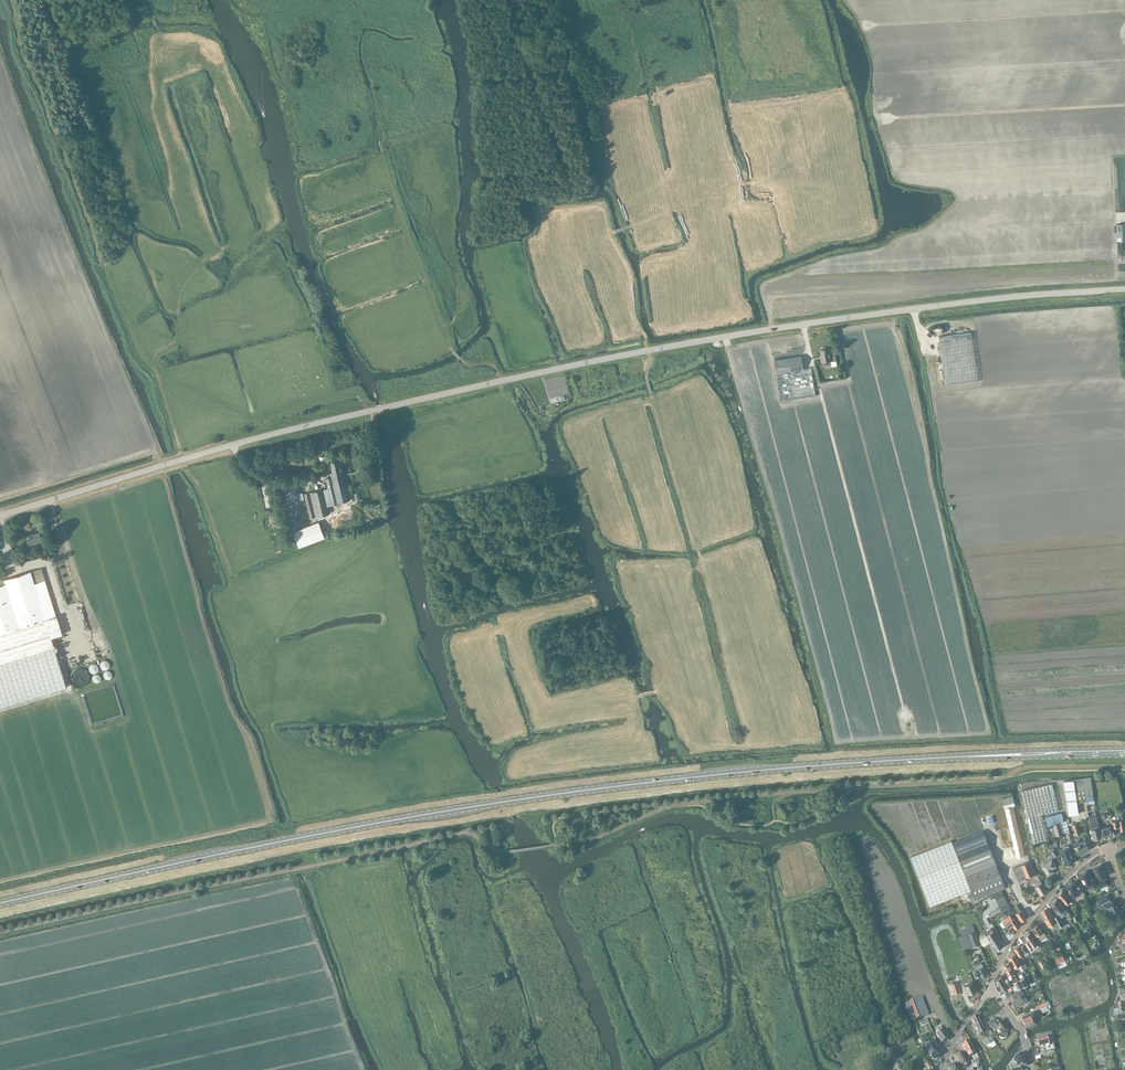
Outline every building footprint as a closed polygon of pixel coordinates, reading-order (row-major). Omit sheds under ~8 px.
[(1118,241),(1124,241),(1124,224),(1117,224),(1118,241)] [(939,337),(945,386),(978,382),(972,332),(939,337)] [(821,357),(821,362),(824,362),(824,364),(825,365),(830,364),(830,363),(830,362),(836,361),(834,352),(829,353),(828,348),(826,349),(826,348),(825,347),(822,348),(821,349),(820,350),(821,357)] [(801,356),(774,360),(776,373),(803,369),(801,356)] [(803,369),(776,373),(780,402),(815,396),(811,368),(803,369)] [(341,460),(330,462),(333,472),(330,473),(331,477),(337,503),(350,500),(341,460)] [(325,478),(328,488),(332,505),(338,504),(337,503),(331,477),(325,478)] [(328,488),(321,490),(325,507),(332,505),(328,488)] [(321,490),(310,492),(316,517),(326,514),(321,490)] [(310,492),(304,494),(310,518),(316,517),(310,492)] [(318,522),(293,531),(299,547),(322,539),(324,537),(323,533),(318,522)] [(27,541),(29,548),(34,547),(34,545),(41,543),(40,539),(41,539),(41,538),(40,538),(40,537),(44,536),(41,528),(40,528),(39,528),(38,528),(38,529),(39,534),(31,536),(27,537),(29,540),(27,541)] [(45,620),(34,584),(45,581),(41,568),(0,581),(0,633),(45,620)] [(66,687),(51,638),(62,634),(57,616),(55,617),(45,620),(0,633),(0,707),(66,687)] [(78,664),(97,660),(94,646),(90,647),(91,655),(77,658),(78,664)] [(1090,778),(1073,780),(1075,790),(1092,788),(1090,778)] [(1078,814),(1076,802),(1075,790),(1073,780),(1064,782),(1069,815),(1078,814)] [(1021,791),(1033,843),(1047,839),(1041,814),(1058,809),(1052,783),(1021,791)] [(1092,788),(1075,790),(1076,802),(1094,800),(1092,788)] [(1002,798),(1003,805),(1013,803),(1012,796),(1002,798)] [(1005,808),(1016,858),(1024,857),(1013,806),(1005,808)] [(1059,822),(1064,821),(1061,813),(1045,817),(1048,826),(1052,824),(1055,835),(1062,833),(1059,822)] [(1098,824),(1096,816),(1090,818),(1089,818),(1089,819),(1089,820),(1090,825),(1090,826),(1093,839),(1101,837),(1098,824)] [(1066,820),(1064,821),(1059,822),(1062,833),(1069,831),(1068,827),(1070,826),(1068,818),(1066,819),(1066,820)] [(1117,821),(1112,821),(1113,827),(1118,826),(1119,831),(1124,830),(1124,826),(1124,819),(1117,821)] [(1072,824),(1075,835),(1080,834),(1077,823),(1072,824)] [(1100,828),(1103,839),(1114,836),(1111,825),(1100,828)] [(910,857),(917,877),(959,861),(951,841),(910,857)] [(1078,841),(1072,843),(1074,847),(1077,855),(1078,854),(1079,855),(1082,854),(1082,853),(1089,850),(1085,841),(1084,841),(1079,843),(1078,841)] [(1060,850),(1065,864),(1066,864),(1067,865),(1068,866),(1070,865),(1071,864),(1070,862),(1074,861),(1068,845),(1063,847),(1064,849),(1060,850)] [(965,876),(996,864),(990,848),(959,861),(965,876)] [(1051,871),(1053,870),(1052,869),(1056,866),(1052,859),(1042,865),(1048,875),(1052,872),(1051,871)] [(929,907),(971,890),(965,876),(959,861),(917,877),(929,907)] [(1018,881),(1019,884),(1027,881),(1026,878),(1033,875),(1028,862),(1013,868),(1018,881)] [(965,876),(971,890),(971,891),(1002,879),(996,864),(965,876)] [(1105,880),(1104,877),(1103,877),(1106,876),(1105,875),(1106,874),(1105,871),(1104,871),(1100,865),(1093,868),(1098,879),(1097,879),(1098,883),(1101,888),(1107,884),(1105,879),(1105,880)] [(1079,875),(1085,886),(1085,885),(1086,886),(1087,887),(1088,888),(1090,887),(1092,887),(1098,884),(1094,877),(1091,878),(1087,871),(1086,872),(1085,871),(1083,872),(1083,873),(1079,875)] [(1035,886),(1036,887),(1035,887),(1036,889),(1037,889),(1040,895),(1047,891),(1042,882),(1041,882),(1039,878),(1033,882),(1035,886)] [(1002,879),(971,891),(974,900),(1005,887),(1002,879)] [(1078,893),(1083,892),(1081,884),(1076,886),(1075,882),(1073,883),(1071,882),(1069,883),(1068,884),(1066,885),(1070,896),(1072,896),(1072,897),(1077,896),(1076,894),(1078,894),(1078,893)] [(1001,890),(993,894),(999,905),(1001,911),(1010,906),(1001,890)] [(1069,896),(1063,890),(1062,890),(1061,890),(1059,892),(1060,892),(1057,895),(1063,902),(1064,901),(1066,904),(1069,902),(1072,901),(1071,898),(1069,896)] [(1103,904),(1109,916),(1111,915),(1112,916),(1113,917),(1117,915),(1117,914),(1117,913),(1119,912),(1117,907),(1116,904),(1115,904),(1113,900),(1110,901),(1109,899),(1110,899),(1108,894),(1096,900),(1098,904),(1103,902),(1104,904),(1103,904)] [(1050,903),(1057,913),(1064,908),(1057,898),(1050,903)] [(1021,921),(1027,917),(1021,909),(1020,910),(1019,909),(1017,905),(1014,907),(1016,911),(1017,910),(1018,912),(1016,913),(1021,921)] [(1041,911),(1047,920),(1045,921),(1049,927),(1056,923),(1047,907),(1041,911)] [(1012,918),(1010,915),(1009,914),(1008,915),(1009,916),(1006,918),(1005,916),(1001,918),(1006,925),(1003,927),(1006,932),(1009,930),(1009,929),(1013,926),(1015,929),(1019,926),(1013,917),(1012,918)] [(1058,915),(1054,917),(1060,928),(1064,925),(1058,915)] [(1046,936),(1043,931),(1042,932),(1038,924),(1032,928),(1036,936),(1037,936),(1039,939),(1040,941),(1046,936)] [(962,935),(959,937),(963,950),(972,947),(980,944),(975,931),(973,925),(962,929),(962,935)] [(987,934),(986,934),(996,950),(997,949),(997,950),(998,950),(1002,948),(1002,947),(1001,946),(1002,946),(993,930),(992,931),(991,929),(989,929),(987,931),(986,932),(987,934)] [(1022,939),(1031,953),(1032,953),(1028,948),(1031,946),(1031,947),(1033,946),(1035,949),(1036,949),(1039,947),(1037,943),(1030,932),(1029,933),(1028,932),(1025,934),(1025,935),(1024,936),(1027,940),(1024,942),(1022,939)] [(979,939),(983,945),(990,941),(986,936),(984,934),(979,937),(980,938),(979,939)] [(1057,935),(1052,938),(1053,941),(1057,949),(1062,946),(1057,935)] [(1019,945),(1014,948),(1018,956),(1020,960),(1024,957),(1022,954),(1023,953),(1022,950),(1021,948),(1019,945)] [(1014,954),(1008,957),(1015,968),(1021,965),(1014,954)] [(1055,959),(1057,964),(1065,960),(1063,955),(1055,959)] [(1043,960),(1038,962),(1042,969),(1047,966),(1043,960)] [(980,974),(981,977),(987,974),(983,966),(981,963),(975,966),(976,969),(974,970),(976,976),(980,974)] [(1003,966),(1009,977),(1014,974),(1008,963),(1003,966)] [(1025,976),(1019,980),(1022,986),(1022,987),(1028,984),(1028,982),(1025,976)] [(1009,981),(1004,984),(1001,978),(996,980),(1001,988),(1003,990),(1006,988),(1007,989),(1011,986),(1009,981)] [(1018,979),(1013,982),(1017,989),(1021,987),(1018,979)] [(960,992),(956,982),(951,983),(955,994),(960,992)] [(968,991),(969,994),(976,991),(972,982),(964,986),(967,991),(968,991)] [(1025,1002),(1022,998),(1025,996),(1021,990),(1015,994),(1017,997),(1011,1001),(1016,1008),(1025,1002)] [(922,997),(909,1002),(916,1020),(929,1015),(922,997)] [(1116,1005),(1114,1005),(1114,1010),(1119,1009),(1119,1014),(1124,1013),(1124,1004),(1122,1004),(1116,1005)] [(1036,1015),(1034,1011),(1023,1017),(1028,1027),(1036,1023),(1034,1020),(1033,1017),(1036,1015)] [(972,1018),(980,1035),(989,1031),(987,1026),(988,1026),(985,1020),(981,1022),(978,1015),(972,1018)] [(988,1023),(991,1027),(993,1026),(995,1030),(998,1028),(1000,1032),(999,1033),(999,1035),(1001,1038),(1004,1038),(1007,1036),(1007,1034),(1006,1032),(1009,1029),(1005,1024),(1004,1024),(1002,1021),(994,1026),(993,1024),(997,1022),(994,1018),(988,1023)] [(940,1027),(936,1029),(939,1033),(936,1035),(942,1043),(948,1039),(940,1027)] [(1050,1045),(1048,1037),(1041,1039),(1040,1035),(1036,1036),(1040,1048),(1044,1047),(1045,1050),(1047,1050),(1048,1051),(1055,1049),(1054,1044),(1050,1045)] [(987,1038),(990,1045),(995,1042),(992,1036),(987,1038)] [(937,1059),(939,1057),(939,1056),(939,1055),(941,1054),(936,1048),(939,1046),(935,1039),(929,1043),(931,1046),(926,1049),(933,1059),(935,1058),(935,1059),(937,1059)] [(972,1044),(971,1044),(969,1041),(962,1045),(966,1053),(970,1051),(972,1055),(975,1054),(973,1049),(973,1048),(974,1047),(972,1044)] [(957,1055),(956,1056),(963,1069),(965,1068),(963,1064),(967,1062),(962,1052),(961,1053),(959,1052),(957,1054),(957,1055)] [(1022,1068),(1021,1068),(1021,1067),(1028,1065),(1025,1054),(1024,1054),(1023,1052),(1019,1053),(1020,1056),(1016,1057),(1014,1059),(1015,1062),(1017,1063),(1019,1069),(1013,1069),(1022,1069),(1022,1068)] [(914,1059),(918,1067),(922,1065),(918,1056),(914,1059)]
